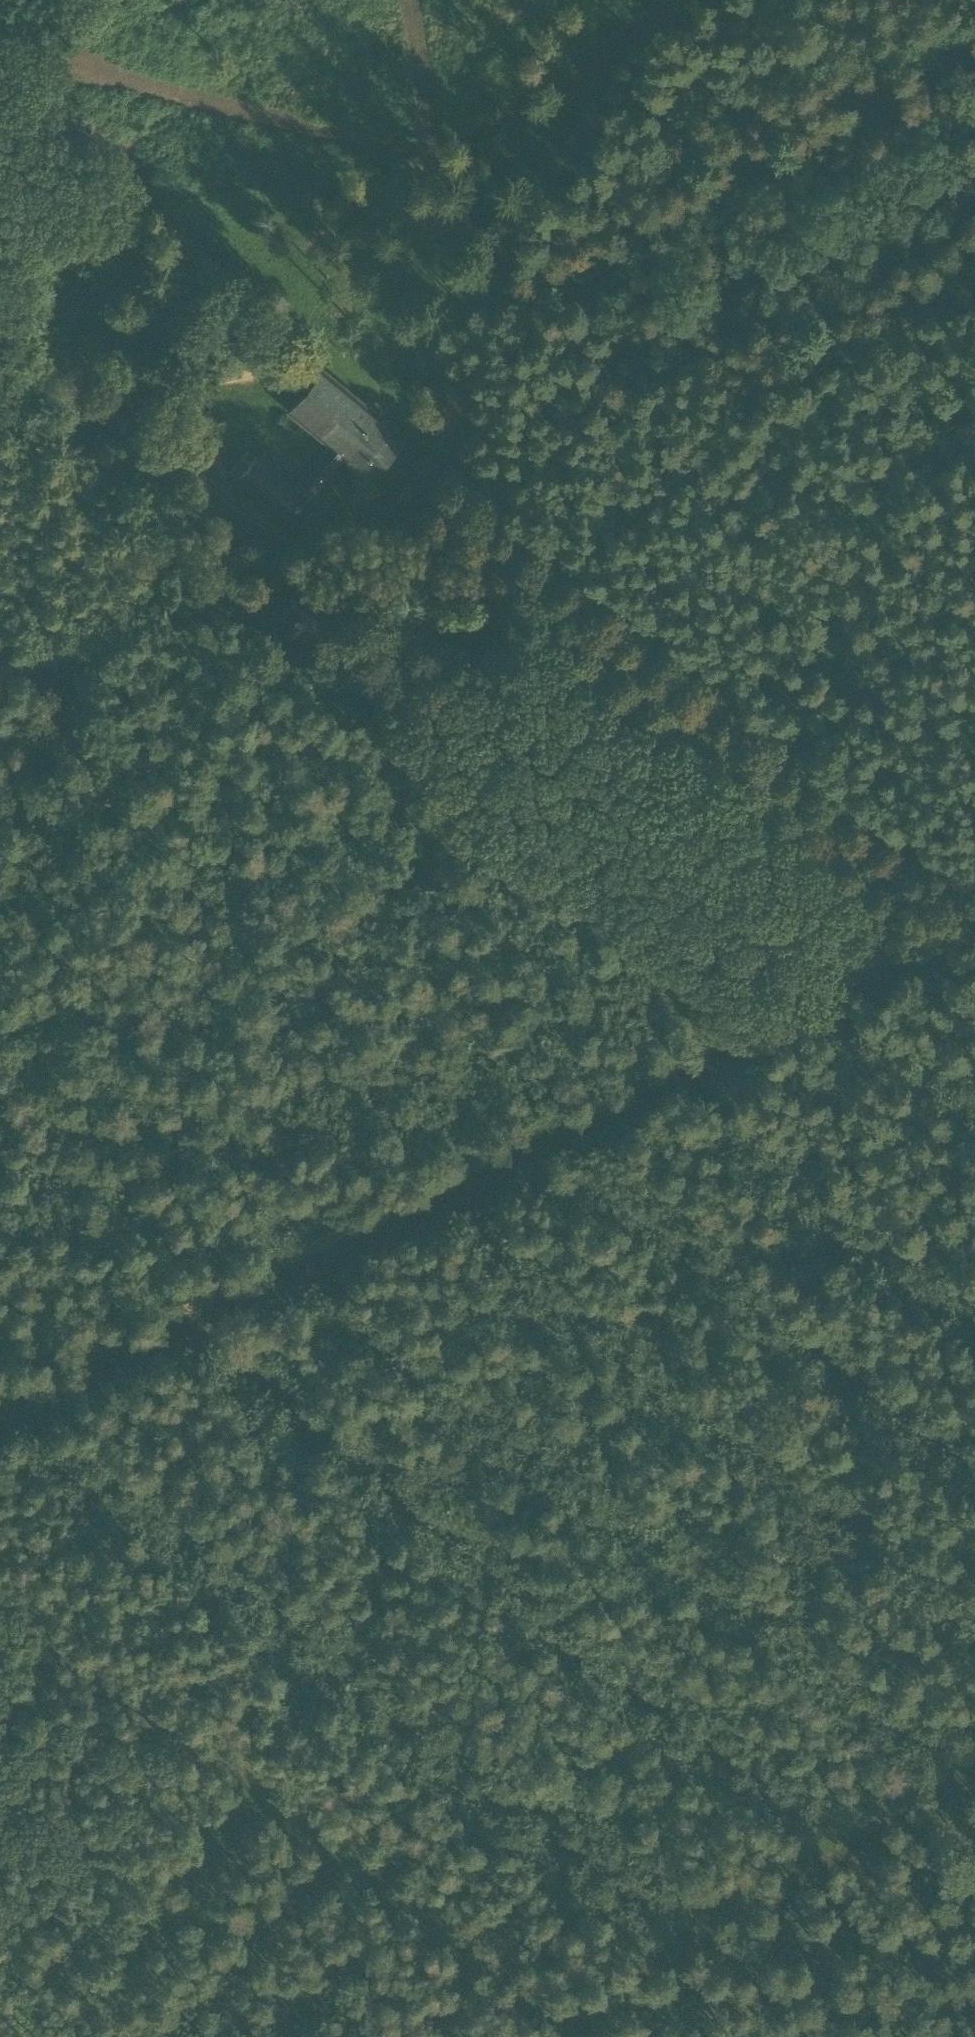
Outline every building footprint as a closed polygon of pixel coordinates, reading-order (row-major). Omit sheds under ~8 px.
[(377,414),(322,369),(288,411),(329,446),(342,456),(377,414)] [(377,414),(342,456),(343,457),(370,479),(405,438),(377,414)] [(293,489),(256,458),(238,478),(289,520),(343,457),(342,456),(329,446),(293,489)]
